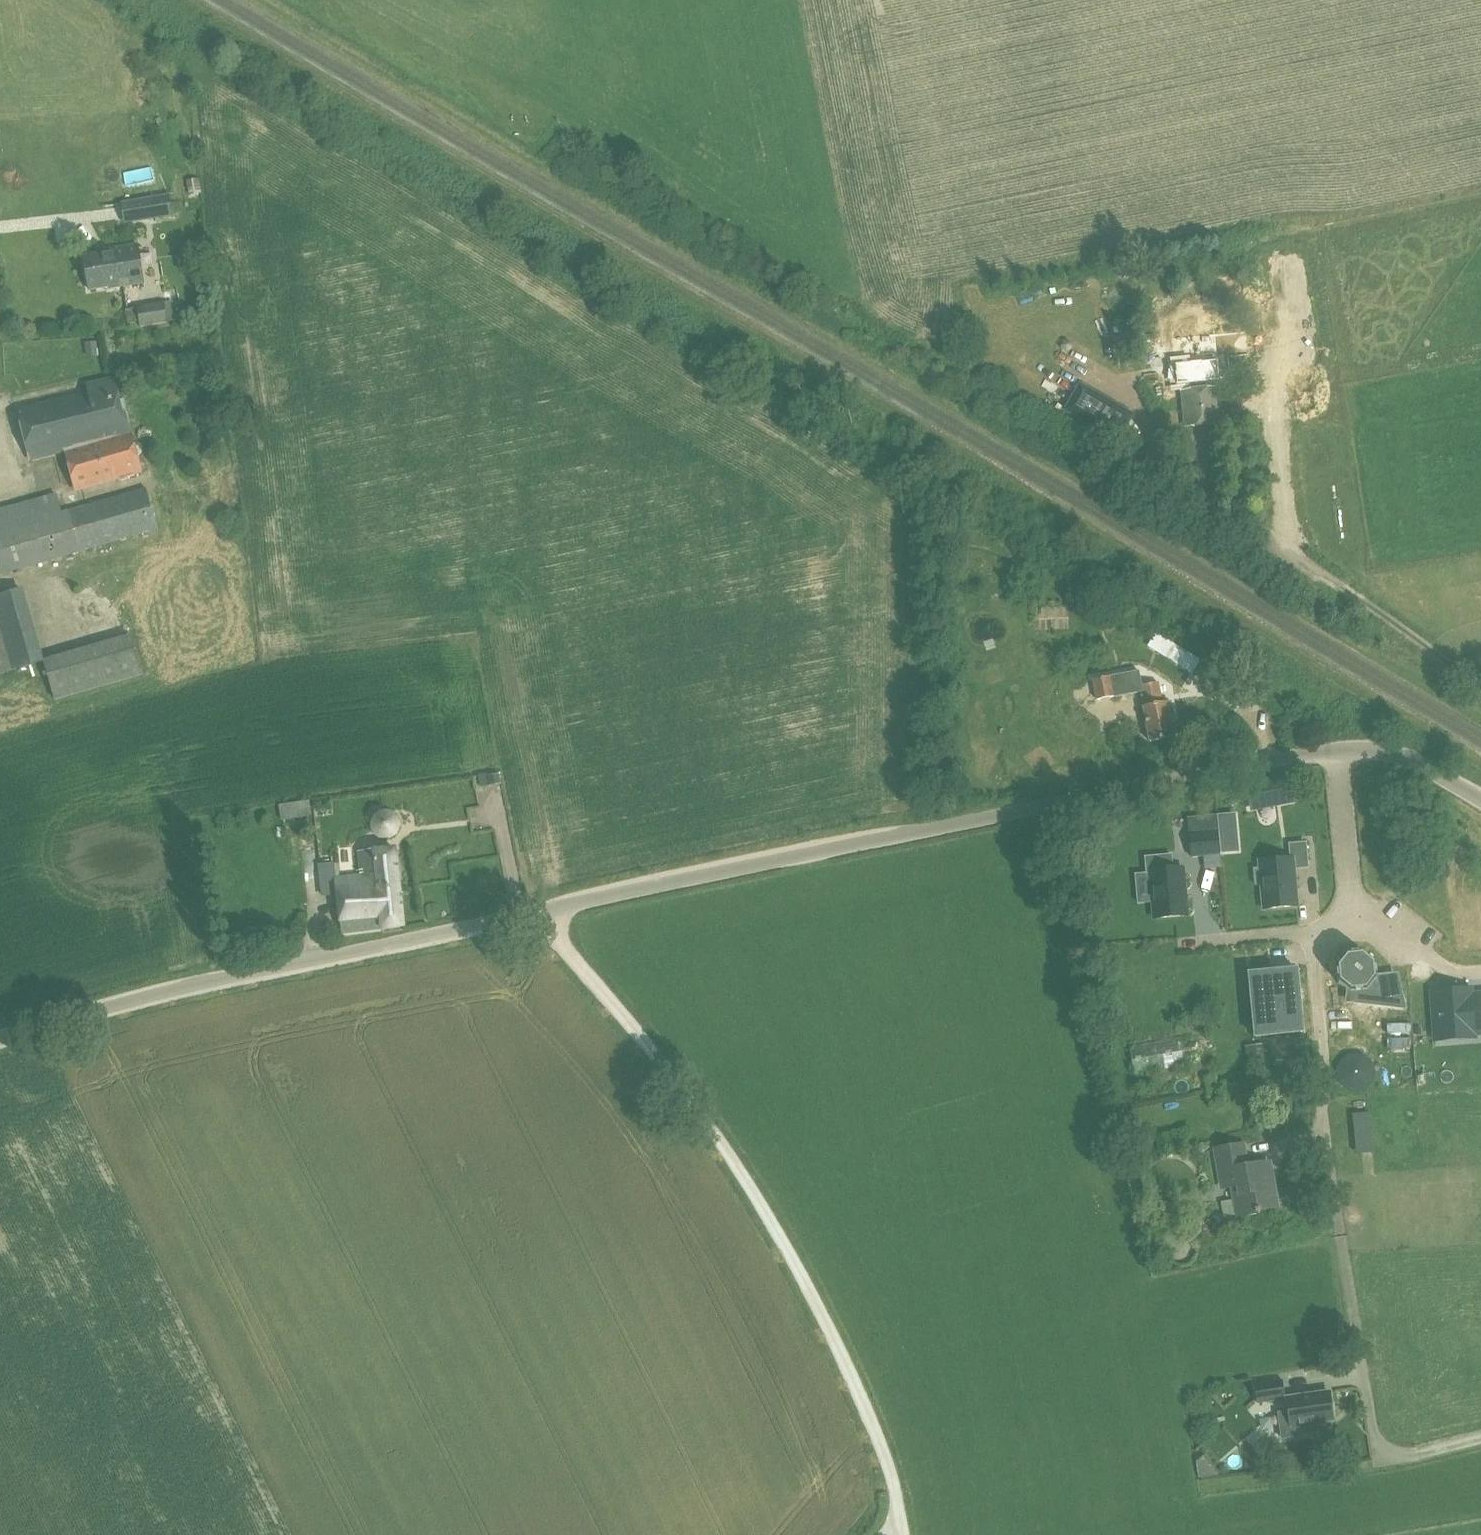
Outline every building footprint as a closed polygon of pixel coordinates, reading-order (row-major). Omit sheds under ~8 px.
[(199,178),(187,180),(190,194),(201,192),(199,178)] [(169,195),(122,203),(125,219),(160,213),(160,216),(172,214),(169,195)] [(85,255),(91,290),(110,287),(110,289),(145,283),(139,245),(104,250),(105,252),(85,255)] [(169,321),(166,302),(166,301),(138,306),(141,327),(169,323),(169,321)] [(1118,324),(1121,362),(1142,361),(1139,322),(1118,324)] [(119,479),(142,473),(117,377),(88,385),(89,391),(19,410),(32,461),(68,452),(78,489),(119,478),(119,479)] [(1182,391),(1185,427),(1221,423),(1217,387),(1182,391)] [(1121,440),(1135,418),(1085,389),(1072,411),(1121,440)] [(45,477),(63,474),(60,459),(42,463),(45,477)] [(138,476),(122,480),(124,489),(140,486),(138,476)] [(0,575),(158,530),(145,490),(63,513),(57,494),(0,510),(0,573),(0,575)] [(90,550),(71,557),(76,570),(95,564),(90,550)] [(109,586),(125,581),(118,557),(102,561),(109,586)] [(45,661),(44,658),(24,589),(0,595),(0,675),(45,661)] [(1153,646),(1197,671),(1205,658),(1160,633),(1153,646)] [(45,661),(56,700),(144,676),(133,634),(44,658),(45,661)] [(1170,716),(1174,715),(1171,701),(1163,703),(1159,682),(1143,685),(1140,671),(1094,680),(1098,700),(1142,691),(1151,741),(1174,737),(1170,716)] [(1290,772),(1246,780),(1249,796),(1251,807),(1295,799),(1290,772)] [(488,775),(490,785),(502,783),(501,773),(488,775)] [(310,800),(280,805),(283,820),(313,816),(310,800)] [(374,824),(375,826),(375,828),(376,830),(377,832),(378,833),(380,835),(382,836),(384,836),(386,837),(388,837),(390,837),(392,836),(394,836),(396,835),(397,833),(398,832),(400,830),(400,828),(401,826),(401,824),(401,822),(400,820),(400,818),(398,816),(397,814),(396,813),(394,812),(392,811),(390,811),(388,811),(386,811),(384,811),(382,812),(380,813),(378,814),(377,816),(376,818),(375,820),(375,822),(374,824)] [(1203,853),(1204,868),(1221,866),(1218,829),(1190,832),(1192,854),(1203,853)] [(1259,861),(1260,869),(1254,869),(1256,884),(1261,883),(1264,909),(1297,906),(1294,868),(1308,867),(1306,843),(1290,844),(1291,858),(1259,861)] [(338,894),(343,934),(401,927),(405,925),(396,848),(359,853),(361,875),(337,878),(335,863),(320,865),(323,895),(338,894)] [(1171,855),(1145,857),(1147,873),(1150,872),(1154,918),(1187,916),(1183,868),(1173,869),(1171,855)] [(1363,952),(1346,953),(1335,966),(1337,983),(1350,993),(1366,992),(1377,979),(1376,962),(1363,952)] [(1250,973),(1257,1036),(1303,1031),(1297,969),(1250,973)] [(1435,1039),(1462,1038),(1475,1037),(1474,1034),(1480,1033),(1480,994),(1473,994),(1473,989),(1432,992),(1435,1039)] [(1130,1048),(1135,1075),(1184,1067),(1179,1039),(1130,1048)] [(1375,1063),(1363,1052),(1347,1053),(1336,1065),(1337,1081),(1349,1091),(1365,1090),(1376,1079),(1375,1063)] [(1217,1149),(1224,1187),(1234,1185),(1239,1216),(1261,1212),(1261,1210),(1273,1207),(1270,1188),(1273,1187),(1269,1162),(1247,1166),(1243,1144),(1217,1149)] [(1256,1384),(1259,1403),(1286,1398),(1283,1380),(1256,1384)] [(1319,1433),(1318,1422),(1334,1419),(1330,1392),(1292,1397),(1294,1410),(1279,1413),(1283,1438),(1319,1433)] [(1254,1455),(1275,1474),(1293,1453),(1272,1434),(1254,1455)]
